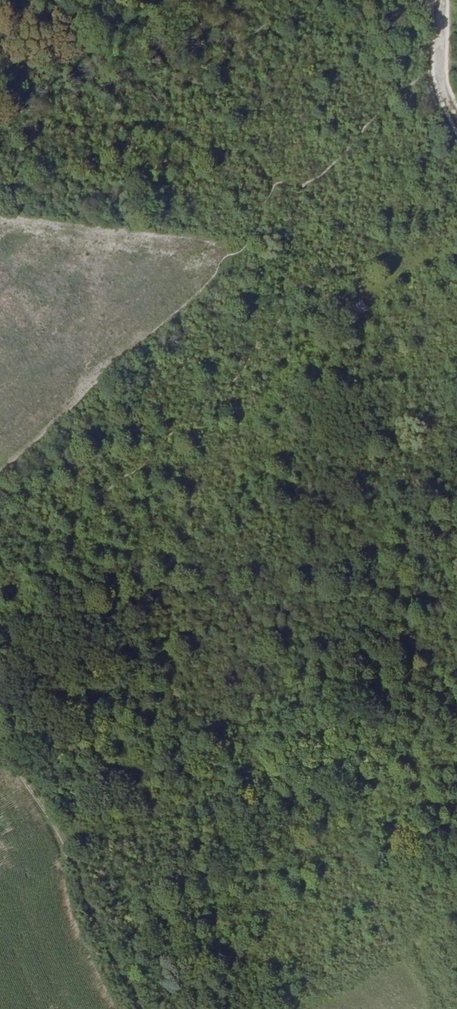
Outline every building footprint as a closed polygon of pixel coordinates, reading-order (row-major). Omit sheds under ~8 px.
[(360,299),(345,308),(351,317),(365,309),(360,299)]
